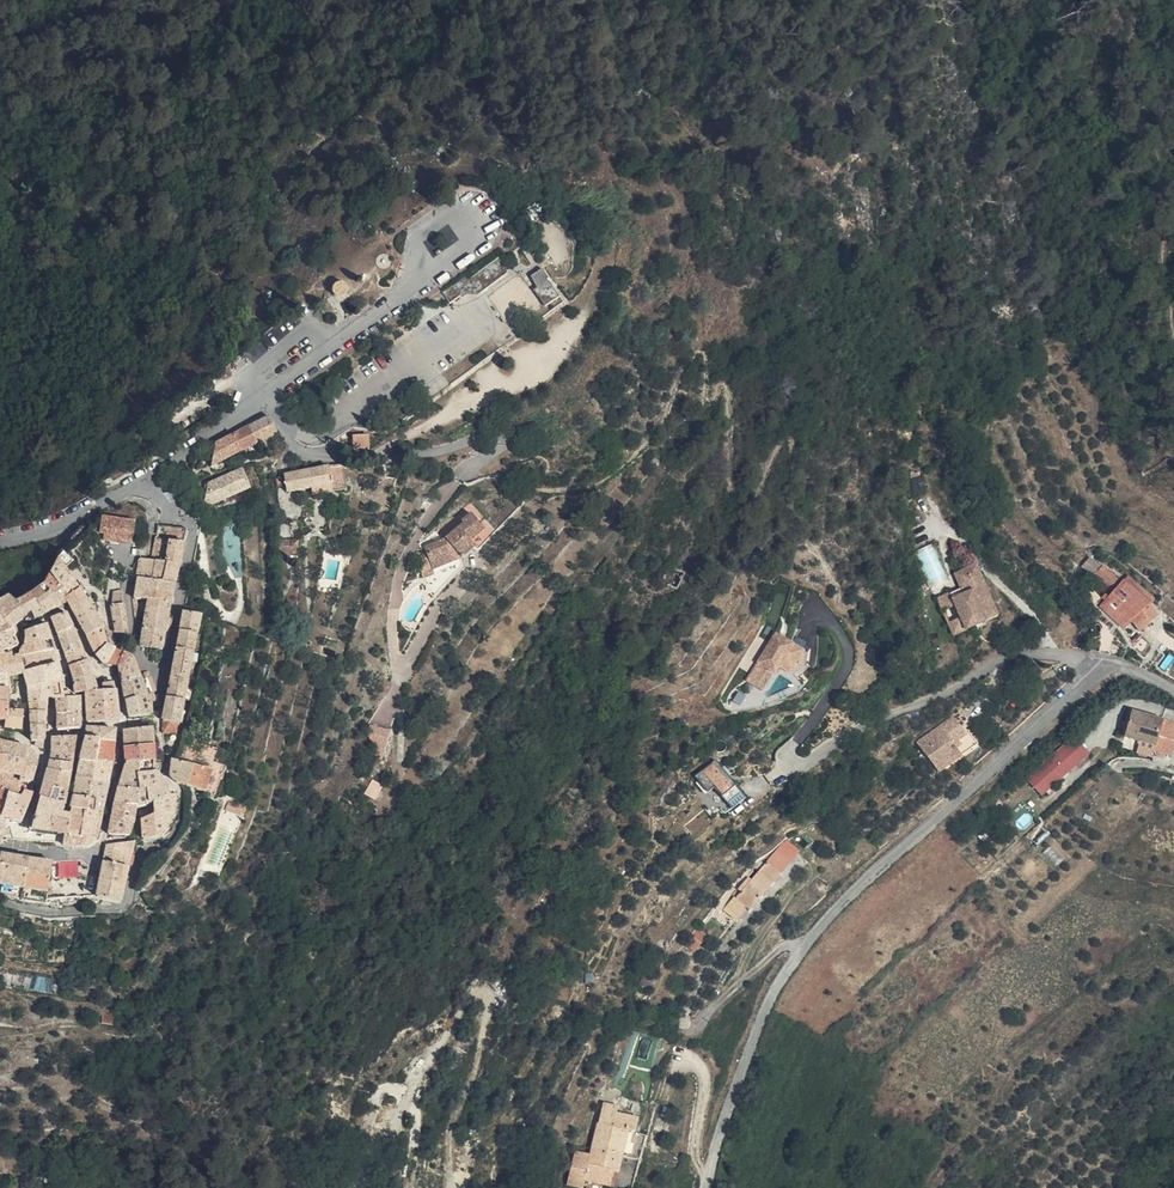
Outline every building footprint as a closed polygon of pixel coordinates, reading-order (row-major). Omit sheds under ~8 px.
[(509,273),(499,260),(466,282),(463,279),(448,289),(454,296),(459,293),(461,292),(466,291),(469,291),(471,292),(474,293),(476,295),(509,273)] [(563,293),(544,267),(534,274),(542,284),(536,288),(549,305),(563,293)] [(347,286),(346,284),(344,283),(341,282),(339,282),(337,283),(335,285),(333,287),(333,289),(333,291),(334,294),(336,295),(338,296),(340,297),(343,296),(345,295),(346,293),(347,291),(348,289),(347,286)] [(271,416),(251,426),(257,443),(277,433),(271,416)] [(161,432),(163,441),(176,435),(172,426),(161,432)] [(242,450),(257,443),(251,426),(235,434),(242,450)] [(163,441),(161,432),(146,438),(153,452),(158,450),(161,456),(165,454),(160,443),(163,441)] [(212,465),(242,450),(235,434),(215,445),(212,465)] [(371,446),(370,434),(355,434),(355,446),(371,446)] [(330,466),(334,489),(348,487),(344,464),(331,466),(330,466)] [(314,492),(334,489),(330,466),(286,473),(290,490),(313,486),(314,492)] [(253,486),(245,467),(209,482),(204,506),(253,486)] [(486,528),(473,512),(462,521),(464,523),(445,538),(425,548),(428,552),(434,567),(435,569),(465,554),(477,544),(472,539),(486,528)] [(136,522),(102,517),(100,533),(133,538),(136,522)] [(133,597),(147,599),(169,600),(173,582),(159,580),(164,560),(164,559),(165,554),(169,538),(171,525),(158,524),(149,558),(154,560),(152,570),(150,579),(136,576),(133,597)] [(171,525),(169,538),(183,540),(186,527),(171,525)] [(183,540),(169,538),(165,554),(179,556),(183,540)] [(59,582),(71,574),(66,567),(75,560),(66,550),(59,558),(51,570),(59,582)] [(423,571),(434,567),(428,552),(416,557),(423,571)] [(1084,568),(1097,573),(1102,560),(1090,555),(1084,568)] [(137,567),(152,570),(154,560),(149,558),(139,557),(137,567)] [(178,561),(164,559),(164,560),(159,580),(173,582),(178,561)] [(1108,583),(1117,572),(1105,563),(1096,573),(1108,583)] [(150,579),(152,570),(137,567),(136,576),(150,579)] [(63,589),(59,582),(51,570),(43,583),(60,601),(65,598),(64,596),(61,591),(63,589)] [(1089,580),(1080,571),(1071,579),(1081,589),(1084,586),(1089,580)] [(79,586),(71,574),(59,582),(63,589),(61,591),(64,596),(79,586)] [(1084,586),(1100,602),(1109,594),(1092,578),(1089,580),(1084,586)] [(43,583),(29,593),(42,611),(60,601),(43,583)] [(924,619),(936,642),(947,636),(938,618),(954,610),(947,596),(963,588),(959,583),(939,593),(946,608),(924,619)] [(65,598),(69,604),(86,597),(79,586),(64,596),(65,598)] [(942,654),(985,632),(963,588),(947,596),(954,610),(938,618),(947,636),(936,642),(942,654)] [(1137,619),(1137,618),(1142,613),(1143,613),(1139,609),(1117,588),(1112,593),(1137,619)] [(1111,592),(1109,594),(1100,602),(1095,608),(1092,611),(1120,636),(1122,635),(1126,631),(1130,626),(1137,619),(1112,593),(1111,592)] [(12,593),(7,596),(20,616),(27,611),(20,600),(12,593)] [(33,616),(42,611),(29,593),(20,600),(27,611),(29,610),(33,616)] [(7,596),(0,600),(0,614),(6,625),(10,622),(20,616),(7,596)] [(94,609),(86,597),(69,604),(75,617),(95,609),(94,609)] [(121,602),(120,598),(112,599),(113,605),(111,605),(116,628),(129,633),(123,602),(121,602)] [(169,600),(147,599),(144,621),(165,623),(169,600)] [(183,609),(180,627),(197,631),(201,611),(183,608),(183,609)] [(104,627),(95,609),(75,617),(86,634),(104,627)] [(57,632),(72,626),(65,610),(50,616),(57,632)] [(21,642),(50,637),(47,620),(23,628),(21,642)] [(165,623),(144,621),(140,645),(162,647),(165,623)] [(1146,631),(1140,623),(1130,626),(1137,637),(1146,631)] [(57,632),(64,650),(81,644),(72,626),(57,632)] [(1130,626),(1126,631),(1123,636),(1127,644),(1137,637),(1130,626)] [(107,644),(104,627),(86,634),(94,651),(107,644)] [(175,648),(193,651),(197,631),(180,627),(175,648)] [(0,649),(13,645),(14,643),(6,628),(0,629),(0,648),(0,649)] [(806,650),(778,632),(748,679),(763,689),(774,672),(777,673),(781,665),(792,672),(805,664),(806,650)] [(50,637),(21,642),(19,645),(17,651),(18,654),(52,647),(50,637)] [(64,650),(67,661),(85,654),(81,644),(64,650)] [(105,661),(114,647),(107,644),(94,651),(97,654),(99,657),(101,659),(105,661)] [(22,670),(55,662),(52,647),(18,654),(22,670)] [(118,665),(124,652),(114,647),(105,661),(111,663),(116,664),(118,665)] [(173,661),(190,665),(193,651),(175,648),(173,661)] [(1,652),(3,660),(4,668),(5,674),(16,672),(11,655),(10,652),(1,652)] [(120,671),(136,665),(133,657),(132,656),(124,652),(118,665),(119,667),(120,671)] [(1140,659),(1133,652),(1123,663),(1131,671),(1140,659)] [(67,661),(71,675),(94,675),(88,658),(85,654),(67,661)] [(188,676),(190,665),(173,661),(171,673),(188,676)] [(50,699),(53,700),(53,697),(59,696),(61,688),(55,662),(22,670),(25,684),(46,682),(45,700),(50,699)] [(136,665),(120,671),(122,681),(140,675),(136,665)] [(166,696),(183,700),(188,676),(171,673),(166,696)] [(94,675),(71,675),(74,691),(84,690),(99,689),(94,675)] [(138,700),(141,716),(153,714),(152,705),(140,675),(122,681),(126,702),(138,700)] [(26,699),(45,700),(46,682),(25,684),(26,699)] [(67,688),(61,688),(59,696),(53,697),(53,700),(55,711),(68,711),(67,696),(67,688)] [(99,689),(84,690),(86,721),(106,720),(105,700),(117,700),(116,688),(99,689)] [(79,695),(67,696),(68,711),(80,710),(79,695)] [(177,732),(183,700),(166,696),(160,730),(177,732)] [(45,710),(45,700),(26,699),(27,709),(45,710)] [(105,700),(106,720),(119,720),(117,700),(105,700)] [(128,717),(141,716),(138,700),(126,702),(128,717)] [(4,709),(1,720),(1,725),(19,729),(21,710),(7,709),(4,709)] [(27,709),(28,722),(43,725),(44,718),(45,710),(27,709)] [(80,710),(68,711),(55,711),(57,729),(81,727),(80,710)] [(1129,735),(1157,743),(1165,719),(1136,711),(1129,735)] [(1157,743),(1155,750),(1172,755),(1173,751),(1173,722),(1165,719),(1157,743)] [(43,725),(28,722),(28,739),(32,739),(32,743),(41,747),(43,725)] [(384,758),(392,728),(371,722),(368,730),(380,757),(384,758)] [(87,726),(84,739),(97,739),(114,739),(114,729),(87,726)] [(123,729),(124,746),(153,745),(152,727),(123,729)] [(948,732),(912,762),(929,784),(951,765),(947,760),(953,756),(961,749),(948,732)] [(1075,735),(1028,776),(1044,794),(1090,753),(1075,735)] [(57,745),(74,746),(75,736),(49,736),(50,752),(57,753),(57,745)] [(97,739),(84,739),(79,760),(79,762),(94,762),(97,739)] [(114,739),(97,739),(94,762),(113,762),(118,762),(118,750),(117,739),(114,739)] [(0,741),(0,757),(17,761),(36,763),(36,761),(35,757),(33,753),(30,750),(26,747),(19,745),(0,741)] [(215,747),(207,744),(199,767),(208,769),(215,747)] [(57,745),(57,753),(73,754),(74,746),(57,745)] [(154,759),(153,745),(124,746),(125,762),(154,759)] [(48,761),(72,765),(73,756),(73,754),(57,753),(50,752),(48,761)] [(199,767),(165,755),(163,771),(170,778),(207,791),(213,771),(208,769),(199,767)] [(957,761),(953,756),(947,760),(951,765),(957,761)] [(13,778),(17,761),(0,757),(0,774),(13,778)] [(135,774),(153,770),(154,759),(125,762),(118,787),(118,788),(139,784),(135,774)] [(728,775),(738,768),(730,760),(721,768),(715,761),(695,776),(724,814),(745,798),(728,775)] [(72,765),(48,761),(46,770),(71,775),(71,774),(72,765)] [(76,779),(90,780),(94,762),(79,762),(76,775),(76,779)] [(94,762),(90,780),(109,780),(110,778),(111,778),(114,778),(118,762),(113,762),(94,762)] [(951,765),(929,784),(934,790),(957,772),(951,765)] [(16,779),(17,783),(31,782),(35,768),(20,769),(16,779)] [(45,774),(42,787),(58,791),(61,782),(69,784),(71,775),(46,770),(45,774)] [(135,774),(139,784),(148,802),(154,800),(169,795),(166,787),(153,770),(135,774)] [(0,774),(0,791),(7,793),(19,797),(20,796),(17,783),(16,779),(13,778),(0,774)] [(374,777),(366,791),(378,797),(385,784),(374,777)] [(90,780),(76,779),(72,797),(88,797),(90,780)] [(88,797),(106,798),(109,780),(90,780),(88,797)] [(58,791),(67,794),(69,784),(61,782),(58,791)] [(136,806),(148,802),(139,784),(118,788),(115,802),(136,806)] [(58,791),(42,787),(41,789),(38,800),(56,803),(58,791)] [(20,796),(19,797),(12,809),(2,806),(0,811),(0,816),(20,822),(31,793),(23,790),(20,796)] [(67,794),(58,791),(56,803),(38,800),(29,830),(57,835),(65,837),(69,815),(65,814),(62,814),(67,794)] [(19,797),(7,793),(4,800),(2,806),(12,809),(19,797)] [(169,795),(154,800),(154,808),(146,812),(146,816),(141,818),(143,840),(147,839),(147,840),(154,841),(165,833),(175,812),(174,793),(169,795)] [(88,797),(72,797),(72,800),(70,810),(85,811),(88,797)] [(88,797),(85,811),(103,811),(106,798),(88,797)] [(243,806),(226,800),(224,808),(240,814),(243,806)] [(136,806),(115,802),(109,834),(129,836),(134,821),(136,806)] [(88,847),(97,839),(81,838),(85,811),(70,810),(69,815),(65,837),(63,847),(88,847)] [(103,811),(85,811),(81,838),(97,839),(103,811)] [(108,845),(105,862),(129,867),(135,839),(108,845)] [(800,853),(785,840),(768,861),(782,874),(800,853)] [(1066,859),(1054,845),(1046,852),(1058,866),(1066,859)] [(22,894),(23,888),(28,855),(0,851),(0,889),(22,894)] [(53,860),(28,855),(23,888),(22,894),(44,898),(46,898),(47,892),(53,860)] [(782,874),(768,861),(737,896),(752,909),(782,874)] [(125,885),(129,867),(105,862),(101,880),(125,885)] [(125,885),(101,880),(98,898),(121,903),(125,885)] [(595,1147),(620,1153),(624,1138),(630,1139),(634,1140),(636,1132),(639,1133),(643,1117),(619,1111),(621,1104),(606,1100),(594,1146),(595,1147)] [(630,1139),(624,1138),(620,1153),(626,1154),(630,1139)] [(594,1146),(592,1155),(576,1152),(566,1186),(575,1187),(580,1187),(582,1182),(588,1183),(612,1187),(615,1175),(621,1176),(626,1154),(620,1153),(595,1147),(594,1146)] [(615,1175),(612,1187),(618,1187),(621,1176),(615,1175)]
